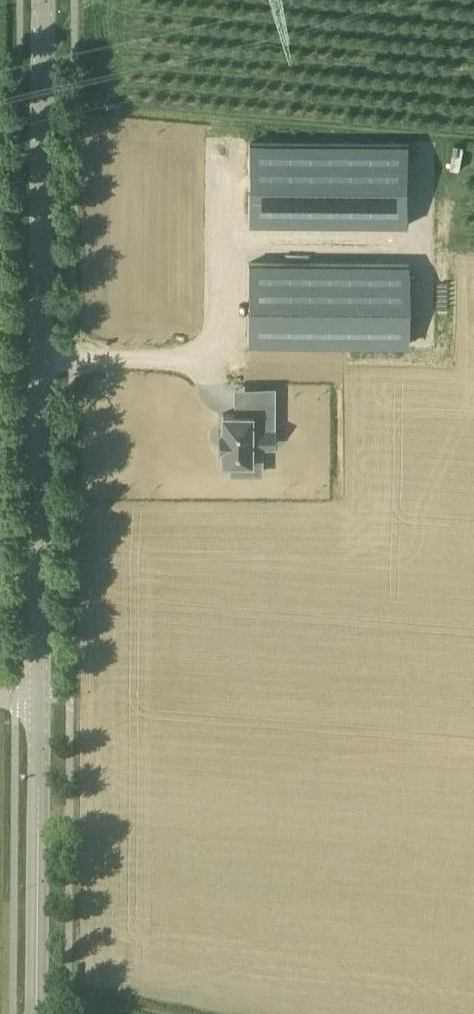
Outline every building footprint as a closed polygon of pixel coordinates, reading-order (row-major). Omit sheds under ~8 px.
[(410,219),(410,139),(250,139),(250,219),(410,219)] [(410,339),(410,259),(250,259),(250,339),(410,339)] [(276,384),(263,384),(263,408),(276,408),(276,384)] [(263,408),(225,408),(225,456),(234,456),(234,468),(263,468),(263,408)]
